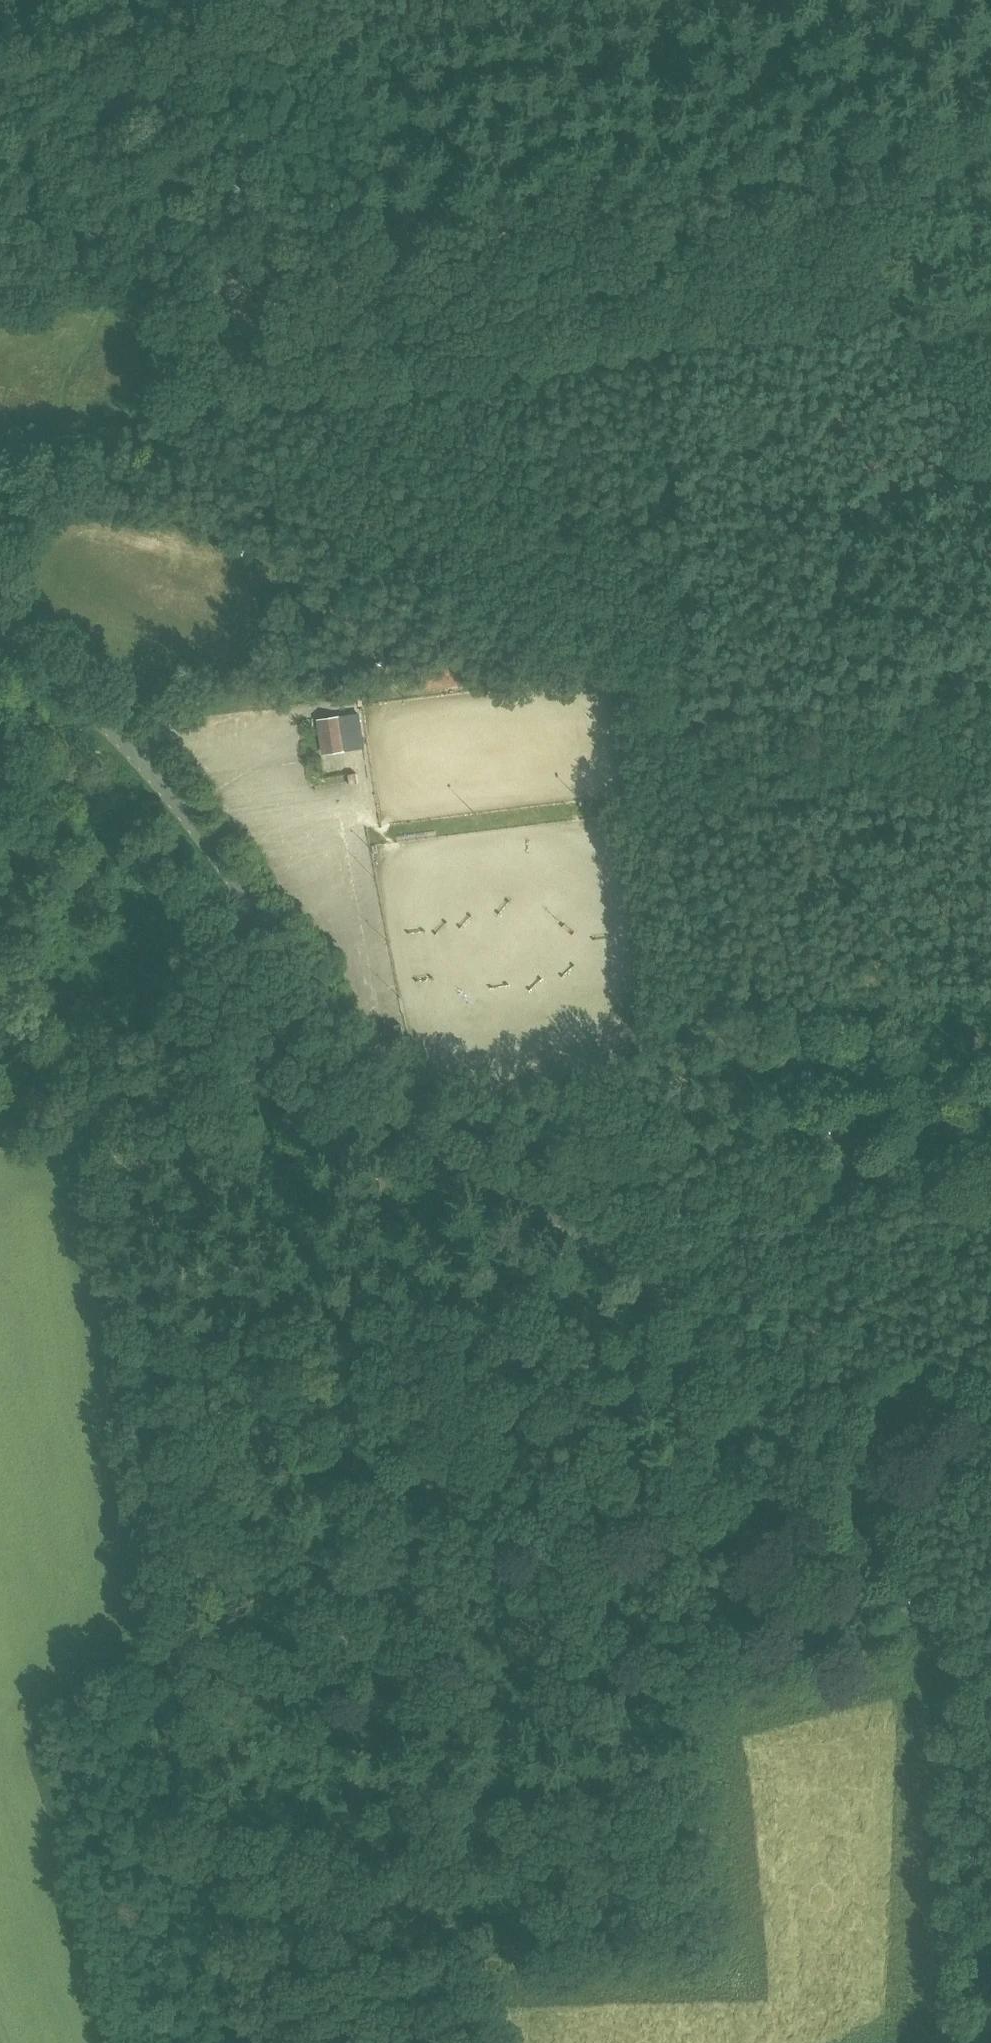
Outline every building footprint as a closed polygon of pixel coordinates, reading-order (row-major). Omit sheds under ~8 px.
[(324,753),(345,750),(340,717),(319,720),(324,753)] [(990,1422),(990,1408),(975,1419),(982,1428),(990,1422)] [(890,1515),(895,1512),(890,1505),(885,1509),(890,1515)]
